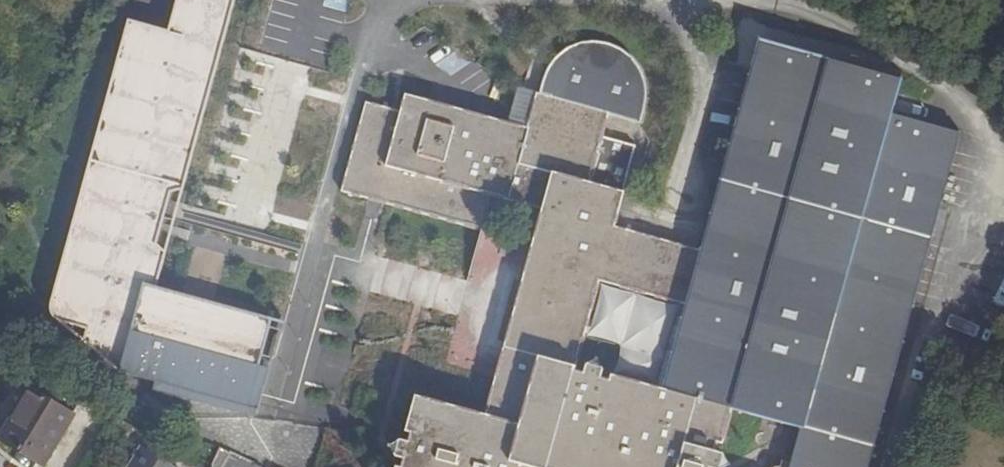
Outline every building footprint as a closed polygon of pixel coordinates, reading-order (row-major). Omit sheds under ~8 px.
[(132,21),(54,305),(54,313),(59,318),(123,372),(254,406),(274,321),(214,304),(182,296),(158,289),(168,252),(159,244),(173,193),(185,190),(237,0),(181,0),(172,33),(132,21)] [(746,36),(791,45),(793,33),(749,23),(746,36)] [(542,77),(537,95),(608,114),(639,123),(645,106),(646,97),(646,89),(644,81),(641,73),(637,65),(631,58),(626,53),(621,49),(612,45),(603,42),(594,41),(587,42),(576,44),(567,47),(559,53),(551,61),(546,68),(542,77)] [(952,161),(959,135),(959,133),(892,115),(896,96),(900,80),(760,42),(722,181),(703,251),(631,232),(614,228),(624,193),(636,147),(602,138),(608,114),(537,95),(527,128),(515,125),(508,123),(441,105),(405,95),(400,113),(365,103),(341,192),(369,199),(387,204),(481,230),(491,197),(504,201),(541,211),(531,246),(495,376),(483,416),(416,397),(406,432),(410,433),(408,442),(401,441),(389,447),(397,457),(404,459),(402,466),(724,466),(727,465),(721,453),(714,452),(716,444),(722,444),(732,410),(762,419),(795,428),(800,429),(793,455),(790,466),(867,466),(952,161)] [(291,144),(309,67),(239,50),(232,82),(271,91),(268,104),(259,102),(257,114),(277,118),(272,140),(291,144)] [(275,194),(258,190),(252,211),(269,216),(275,194)] [(72,417),(29,391),(0,440),(43,466),(72,417)] [(143,450),(132,466),(173,466),(143,450)]
